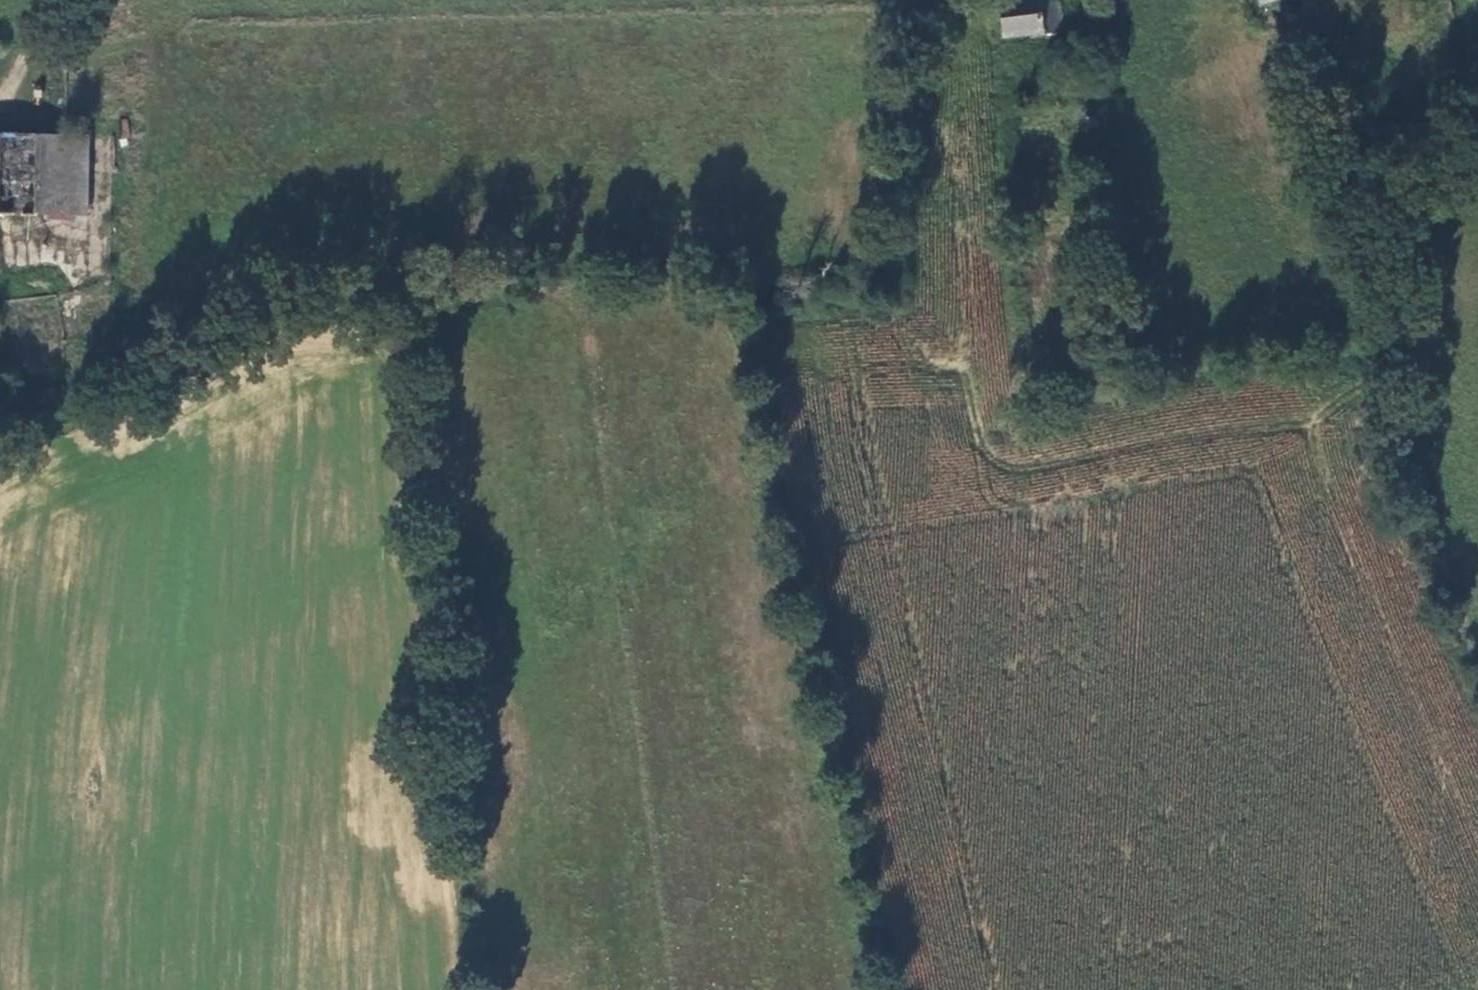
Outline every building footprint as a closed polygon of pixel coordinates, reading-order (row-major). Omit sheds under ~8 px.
[(1002,8),(1003,39),(1060,35),(1060,3),(1002,8)] [(60,131),(88,134),(89,120),(61,117),(60,131)] [(87,213),(89,137),(0,135),(0,211),(87,213)]
